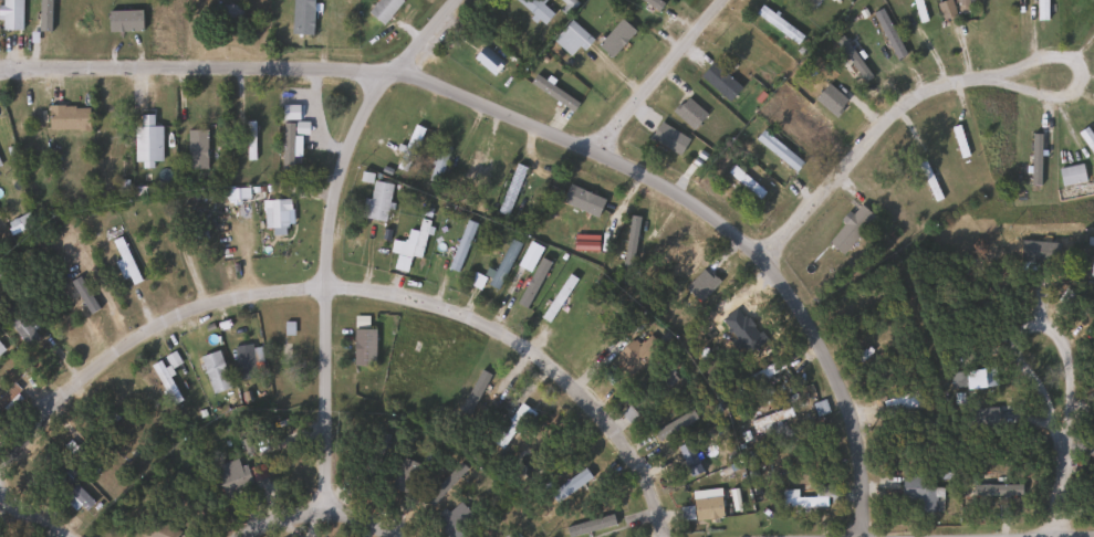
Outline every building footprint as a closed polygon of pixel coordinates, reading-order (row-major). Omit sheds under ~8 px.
[(0,30),(0,0),(21,0),(21,30),(0,30)] [(291,35),(292,0),(313,0),(312,35),(291,35)] [(366,12),(377,0),(400,0),(402,1),(382,25),(366,12)] [(542,25),(512,0),(541,0),(554,11),(542,25)] [(569,12),(554,0),(572,0),(576,3),(569,12)] [(658,13),(637,0),(657,0),(664,4),(658,13)] [(808,11),(796,0),(819,0),(808,11)] [(919,22),(912,0),(918,0),(926,20),(919,22)] [(940,20),(937,3),(949,0),(954,17),(940,20)] [(957,14),(957,0),(969,0),(969,14),(957,14)] [(1035,21),(1035,0),(1046,0),(1046,21),(1035,21)] [(206,23),(206,6),(240,6),(240,23),(206,23)] [(754,14),(761,7),(802,36),(795,44),(754,14)] [(895,60),(871,14),(881,9),(905,54),(895,60)] [(577,46),(569,56),(551,41),(570,21),(592,41),(582,52),(577,46)] [(491,76),(472,57),(483,45),(503,64),(491,76)] [(740,88),(727,102),(699,76),(711,62),(740,88)] [(87,129),(46,129),(46,105),(87,105),(87,129)] [(134,125),(140,125),(140,114),(150,115),(150,125),(160,125),(160,164),(133,162),(134,125)] [(423,128),(404,171),(395,167),(414,125),(423,128)] [(950,127),(958,125),(966,155),(959,157),(950,127)] [(1085,126),(1093,138),(1093,157),(1076,133),(1085,126)] [(206,129),(205,168),(186,168),(186,128),(206,129)] [(801,162),(793,171),(754,138),(762,129),(801,162)] [(291,131),(291,166),(282,166),(282,131),(291,131)] [(428,179),(439,144),(449,147),(438,182),(428,179)] [(481,152),(465,194),(457,190),(472,149),(481,152)] [(494,210),(517,164),(525,167),(504,214),(494,210)] [(1084,181),(1061,186),(1056,168),(1081,164),(1084,181)] [(757,198),(728,171),(732,166),(762,191),(757,198)] [(368,199),(372,180),(390,183),(384,221),(360,215),(363,198),(368,199)] [(598,214),(595,221),(555,202),(559,196),(598,214)] [(268,234),(268,199),(288,199),(288,234),(268,234)] [(840,221),(857,202),(874,217),(841,254),(826,241),(843,223),(840,221)] [(184,218),(197,211),(208,235),(195,241),(184,218)] [(428,220),(419,261),(396,255),(399,241),(413,244),(419,218),(428,220)] [(476,223),(456,272),(446,267),(466,220),(476,223)] [(111,240),(118,236),(138,281),(131,284),(111,240)] [(487,284),(510,238),(519,243),(497,288),(487,284)] [(466,283),(472,272),(483,278),(477,289),(466,283)] [(575,278),(549,322),(540,317),(566,273),(575,278)] [(25,345),(0,313),(12,303),(38,336),(25,345)] [(366,316),(366,327),(374,327),(374,365),(352,365),(352,316),(366,316)] [(628,376),(612,359),(631,339),(637,346),(648,335),(658,345),(628,376)] [(256,345),(259,378),(237,380),(235,347),(256,345)] [(198,356),(217,349),(230,387),(211,393),(198,356)] [(178,401),(169,406),(150,364),(160,359),(178,401)] [(994,387),(965,388),(965,369),(994,368),(994,387)] [(490,377),(462,420),(452,414),(480,371),(490,377)] [(159,423),(135,379),(143,375),(167,420),(159,423)] [(923,407),(885,417),(881,400),(918,390),(923,407)] [(497,434),(489,428),(500,412),(508,418),(519,402),(534,413),(519,435),(512,431),(500,448),(491,441),(497,434)] [(752,419),(789,407),(792,415),(785,418),(788,425),(758,435),(752,419)] [(676,451),(692,442),(705,466),(688,475),(676,451)] [(212,471),(238,456),(253,483),(228,497),(212,471)] [(420,465),(408,495),(388,487),(400,456),(420,465)] [(92,502),(84,509),(77,504),(74,507),(48,483),(60,471),(92,502)] [(935,486),(935,512),(916,510),(916,498),(900,498),(900,476),(923,476),(921,485),(935,486)] [(825,506),(780,506),(780,491),(791,491),(791,497),(825,497),(825,506)] [(720,518),(692,518),(692,497),(720,497),(720,518)] [(177,530),(174,536),(141,536),(138,536),(146,517),(177,530)]
